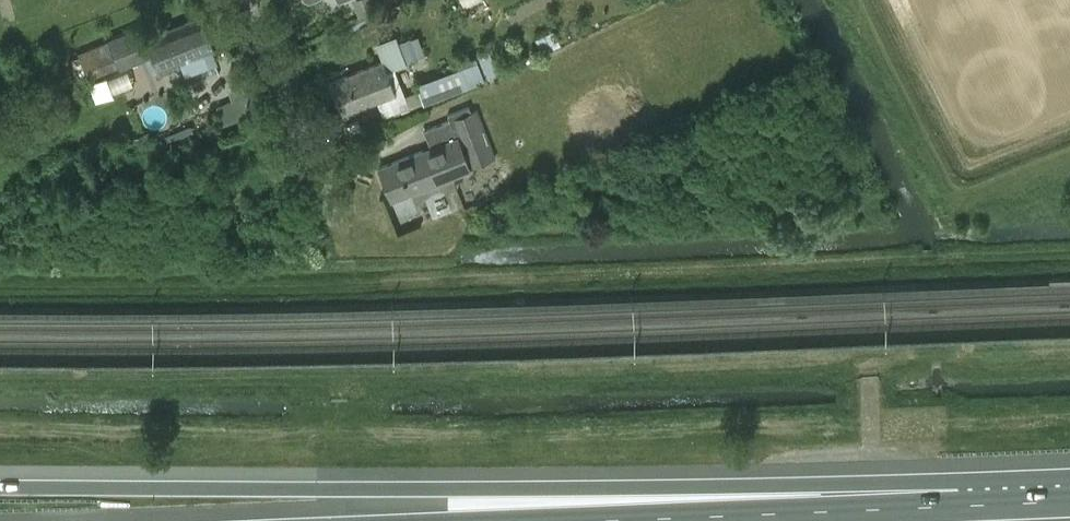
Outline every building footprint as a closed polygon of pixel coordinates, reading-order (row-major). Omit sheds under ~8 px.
[(360,15),(377,8),(374,0),(354,0),(360,15)] [(218,62),(213,51),(215,51),(201,16),(148,37),(144,24),(107,39),(107,41),(77,53),(87,80),(118,67),(119,70),(152,57),(159,73),(180,64),(184,75),(218,62)] [(384,117),(410,107),(395,66),(420,57),(419,55),(427,52),(421,35),(411,39),(411,38),(379,50),(383,61),(331,81),(343,114),(378,101),(384,117)] [(461,67),(417,84),(424,104),(469,86),(461,67)] [(423,131),(430,147),(378,168),(391,201),(470,170),(470,169),(472,168),(472,169),(496,159),(476,104),(448,115),(450,120),(423,131)]
